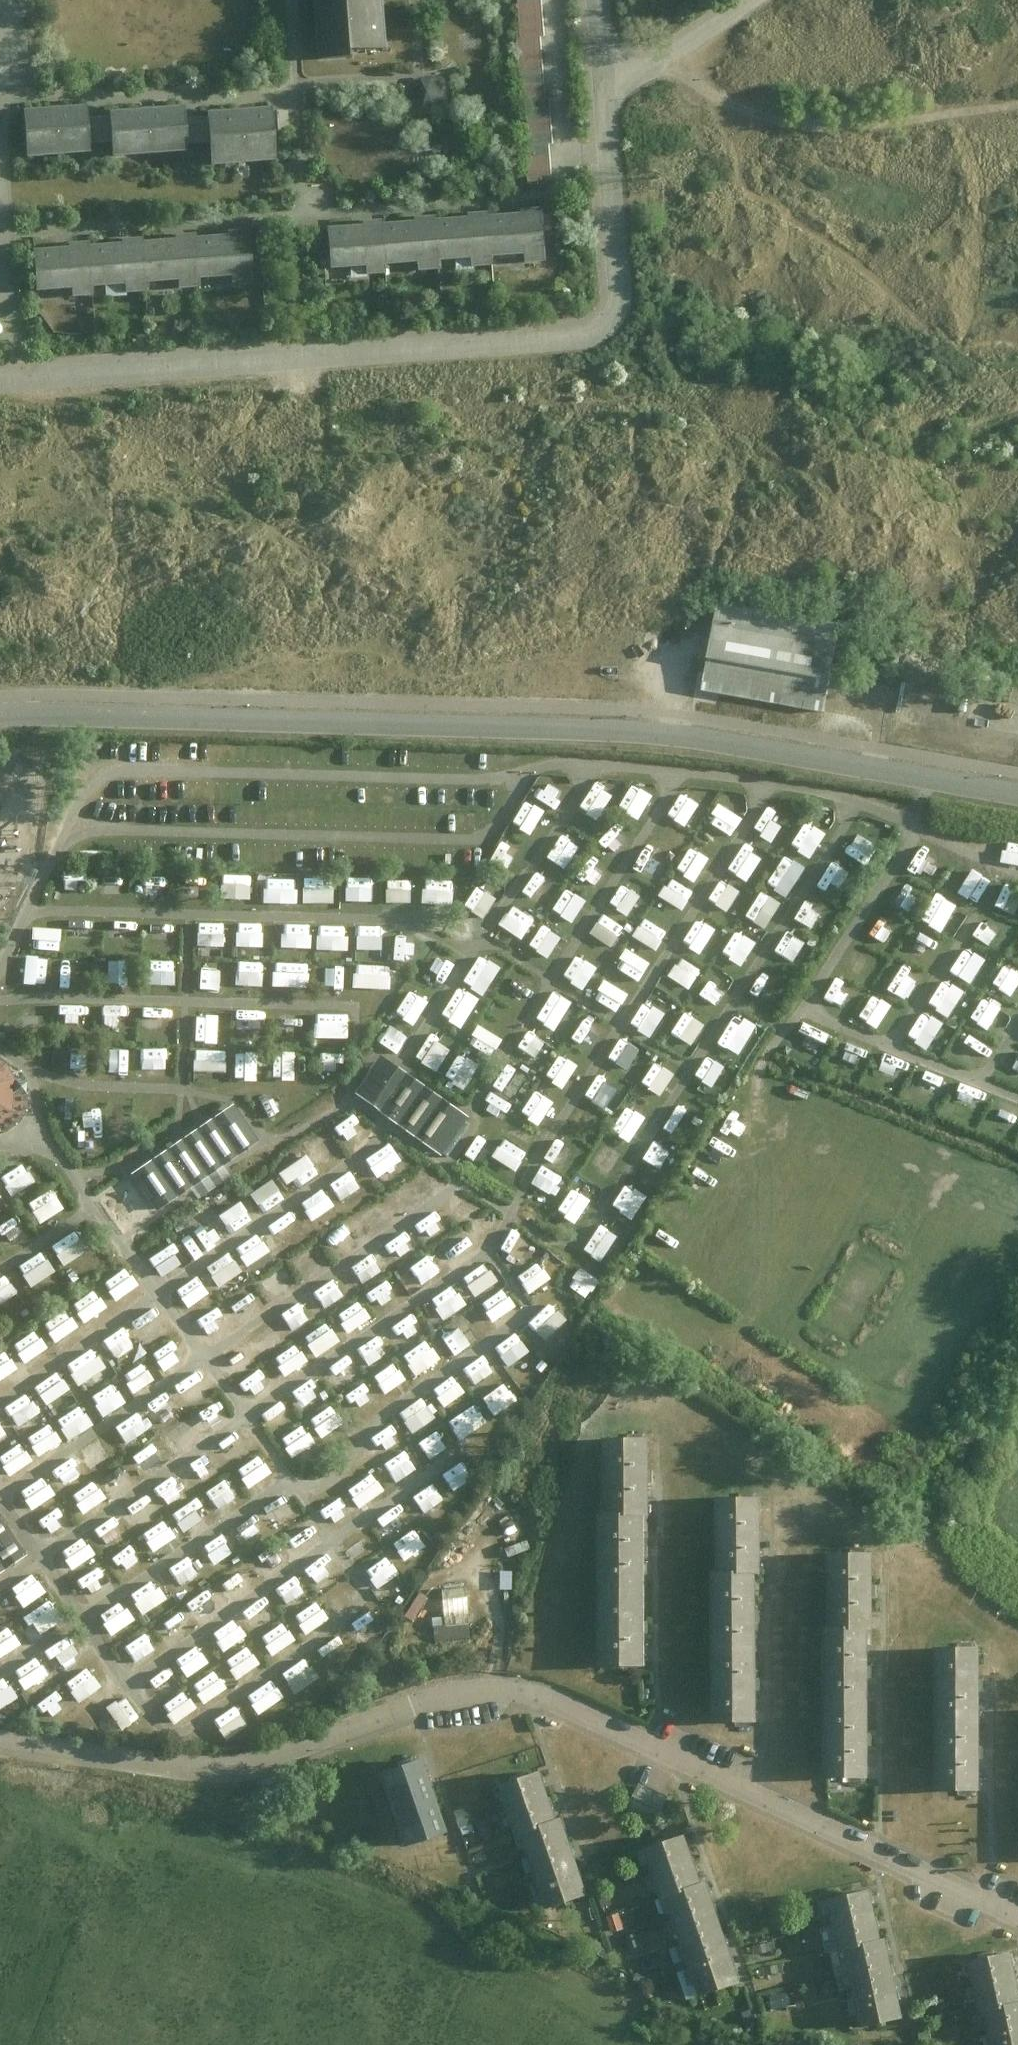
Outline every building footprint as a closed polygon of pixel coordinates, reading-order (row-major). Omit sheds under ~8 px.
[(311,48),(387,42),(384,0),(308,0),(311,48)] [(545,35),(542,0),(519,0),(522,37),(541,36),(545,35)] [(517,37),(521,96),(526,96),(545,94),(541,36),(522,37),(517,37)] [(549,143),(553,142),(550,94),(545,94),(526,96),(530,144),(549,143)] [(86,99),(17,103),(20,156),(90,151),(86,99)] [(184,101),(104,109),(109,155),(188,148),(184,101)] [(204,111),(206,162),(268,158),(265,107),(204,111)] [(526,144),(528,181),(551,179),(549,143),(530,144),(526,144)] [(543,206),(322,227),(326,272),(547,252),(543,206)] [(29,244),(32,293),(252,280),(249,231),(29,244)] [(836,623),(712,602),(696,688),(820,710),(836,623)] [(584,807),(603,818),(618,792),(599,780),(584,807)] [(557,805),(565,791),(547,781),(540,795),(557,805)] [(637,782),(623,806),(645,818),(658,794),(637,782)] [(690,825),(704,803),(686,791),(672,813),(690,825)] [(517,822),(536,832),(550,808),(531,797),(517,822)] [(775,818),(779,811),(771,806),(757,829),(776,841),(786,824),(775,818)] [(814,854),(825,834),(806,824),(796,844),(814,854)] [(850,851),(870,863),(883,844),(863,831),(850,851)] [(572,867),(583,842),(563,833),(553,859),(572,867)] [(1017,862),(1017,841),(1009,839),(1005,860),(1017,862)] [(504,842),(494,861),(510,869),(520,850),(504,842)] [(732,869),(752,881),(766,855),(746,844),(732,869)] [(681,869),(701,880),(714,856),(694,846),(681,869)] [(787,855),(771,882),(790,894),(806,867),(787,855)] [(254,897),(254,872),(226,871),(226,896),(254,897)] [(307,900),(337,901),(337,875),(308,874),(307,900)] [(268,901),(301,901),(301,876),(268,875),(268,901)] [(350,898),(376,898),(376,875),(350,875),(350,898)] [(674,875),(663,895),(687,908),(698,888),(674,875)] [(428,876),(428,902),(458,902),(458,877),(428,876)] [(415,900),(415,878),(392,877),(392,900),(415,900)] [(712,899),(731,911),(744,889),(724,878),(712,899)] [(614,903),(633,913),(644,893),(625,882),(614,903)] [(1017,913),(1017,886),(1007,882),(998,905),(1017,913)] [(489,917),(501,895),(480,884),(468,905),(489,917)] [(576,921),(591,899),(571,886),(557,908),(576,921)] [(766,890),(749,915),(769,928),(785,902),(766,890)] [(926,921),(948,930),(961,901),(939,891),(926,921)] [(517,902),(503,923),(527,938),(541,917),(517,902)] [(615,945),(628,925),(607,912),(594,932),(615,945)] [(648,915),(636,934),(660,949),(672,930),(648,915)] [(703,952),(720,930),(703,917),(686,939),(703,952)] [(202,943),(228,944),(228,921),(202,920),(202,943)] [(241,944),(274,945),(274,922),(241,921),(241,944)] [(282,921),(282,932),(307,933),(307,922),(282,921)] [(323,923),(323,933),(349,933),(349,923),(323,923)] [(360,947),(387,947),(387,923),(361,923),(360,947)] [(533,944),(553,956),(566,935),(546,923),(533,944)] [(36,925),(36,947),(65,947),(65,925),(36,925)] [(796,957),(809,938),(793,928),(780,947),(796,957)] [(746,961),(758,941),(740,930),(728,950),(746,961)] [(400,938),(398,957),(416,959),(419,940),(400,938)] [(643,978),(654,959),(630,945),(619,964),(643,978)] [(956,973),(979,981),(990,954),(967,945),(956,973)] [(50,981),(51,954),(28,953),(28,981),(50,981)] [(684,954),(672,974),(694,987),(706,967),(684,954)] [(482,955),(468,980),(485,990),(500,965),(482,955)] [(241,958),(240,983),(266,984),(267,959),(241,958)] [(313,985),(314,960),(278,960),(277,985),(313,985)] [(395,986),(395,962),(358,962),(358,986),(395,986)] [(997,983),(1017,994),(1017,967),(1008,962),(997,983)] [(608,978),(599,998),(623,1010),(633,989),(608,978)] [(444,1013),(464,1027),(484,998),(464,984),(444,1013)] [(560,1030),(578,1000),(558,988),(540,1018),(560,1030)] [(401,1014),(421,1022),(432,997),(411,989),(401,1014)] [(882,1027),(897,1005),(878,993),(863,1015),(882,1027)] [(995,1028),(1007,1004),(988,994),(975,1018),(995,1028)] [(646,1002),(633,1022),(656,1036),(668,1016),(646,1002)] [(933,1047),(948,1021),(927,1009),(912,1035),(933,1047)] [(676,1030),(695,1043),(709,1023),(690,1010),(676,1030)] [(319,1011),(319,1036),(352,1036),(352,1011),(319,1011)] [(200,1013),(200,1041),(222,1041),(223,1013),(200,1013)] [(497,1055),(506,1034),(481,1022),(471,1043),(497,1055)] [(521,1045),(539,1057),(550,1041),(532,1029),(521,1045)] [(441,1070),(455,1045),(433,1032),(418,1056),(441,1070)] [(625,1035),(612,1056),(632,1068),(645,1047),(625,1035)] [(199,1069),(230,1070),(230,1048),(199,1047),(199,1069)] [(262,1077),(262,1050),(239,1050),(239,1077),(262,1077)] [(298,1076),(299,1051),(278,1050),(277,1075),(298,1076)] [(467,1088),(483,1063),(462,1051),(447,1076),(467,1088)] [(564,1052),(549,1074),(567,1086),(582,1064),(564,1052)] [(469,1117),(381,1053),(354,1092),(442,1155),(469,1117)] [(711,1053),(698,1074),(716,1086),(729,1065),(711,1053)] [(4,1132),(23,1117),(28,1099),(26,1078),(3,1062),(0,1060),(0,1132),(4,1132)] [(645,1081),(665,1095),(679,1073),(660,1060),(645,1081)] [(515,1097),(528,1074),(509,1063),(496,1086),(515,1097)] [(601,1073),(588,1095),(610,1108),(622,1085),(601,1073)] [(525,1111),(544,1122),(558,1099),(539,1088),(525,1111)] [(509,1113),(515,1098),(494,1089),(487,1104),(509,1113)] [(233,1103),(131,1171),(156,1209),(258,1141),(233,1103)] [(631,1104),(616,1130),(635,1141),(650,1116),(631,1104)] [(678,1132),(689,1108),(680,1104),(669,1128),(678,1132)] [(349,1140),(365,1129),(354,1114),(338,1125),(349,1140)] [(482,1161),(494,1142),(481,1134),(469,1153),(482,1161)] [(561,1134),(547,1157),(568,1170),(582,1147),(561,1134)] [(508,1135),(496,1155),(520,1169),(532,1149),(508,1135)] [(592,1165),(613,1178),(629,1151),(607,1138),(592,1165)] [(381,1176),(408,1160),(395,1140),(369,1156),(381,1176)] [(651,1164),(659,1172),(675,1153),(666,1146),(651,1164)] [(299,1188),(324,1170),(310,1151),(285,1169),(299,1188)] [(545,1162),(535,1182),(557,1193),(568,1174),(545,1162)] [(31,1163),(5,1172),(13,1192),(38,1183),(31,1163)] [(352,1168),(333,1181),(345,1198),(364,1185),(352,1168)] [(276,1177),(254,1191),(267,1211),(289,1196),(276,1177)] [(627,1209),(636,1187),(627,1183),(617,1205),(627,1209)] [(561,1211),(580,1222),(595,1198),(576,1186),(561,1211)] [(58,1187),(32,1199),(41,1220),(67,1209),(58,1187)] [(329,1188),(304,1198),(313,1218),(337,1207),(329,1188)] [(244,1200),(224,1213),(236,1230),(256,1217),(244,1200)] [(270,1224),(284,1245),(308,1231),(294,1209),(270,1224)] [(434,1211),(419,1222),(430,1237),(445,1227),(434,1211)] [(600,1223),(588,1252),(608,1260),(619,1231),(600,1223)] [(55,1243),(67,1264),(93,1248),(81,1227),(55,1243)] [(504,1248),(525,1261),(537,1240),(515,1227),(504,1248)] [(416,1246),(405,1231),(388,1242),(399,1257),(416,1246)] [(153,1256),(165,1275),(187,1261),(175,1242),(153,1256)] [(35,1285),(59,1270),(46,1249),(22,1263),(35,1285)] [(224,1285),(246,1269),(232,1250),(209,1266),(224,1285)] [(414,1265),(425,1281),(444,1268),(432,1252),(414,1265)] [(533,1292),(554,1277),(541,1259),(520,1275),(533,1292)] [(121,1299),(143,1283),(130,1265),(108,1280),(121,1299)] [(592,1297),(604,1278),(584,1265),(572,1284),(592,1297)] [(0,1278),(0,1305),(21,1291),(9,1272),(0,1278)] [(200,1275),(180,1288),(192,1305),(211,1291),(200,1275)] [(326,1306),(347,1296),(338,1277),(317,1288),(326,1306)] [(381,1305),(398,1296),(388,1279),(372,1289),(381,1305)] [(433,1297),(446,1317),(470,1303),(457,1282),(433,1297)] [(98,1287),(76,1302),(89,1320),(111,1305),(98,1287)] [(340,1312),(351,1331),(374,1318),(363,1299),(340,1312)] [(554,1300),(532,1321),(549,1339),(571,1318),(554,1300)] [(295,1328),(312,1318),(302,1301),(285,1312),(295,1328)] [(81,1329),(73,1309),(48,1318),(56,1339),(81,1329)] [(145,1313),(123,1326),(128,1333),(149,1320),(145,1313)] [(450,1326),(465,1348),(484,1335),(469,1313),(450,1326)] [(307,1336),(321,1355),(344,1339),(330,1320),(307,1336)] [(29,1361),(51,1347),(39,1328),(16,1342),(29,1361)] [(511,1365),(533,1350),(518,1330),(497,1345),(511,1365)] [(429,1337),(406,1354),(420,1374),(443,1358),(429,1337)] [(168,1368),(186,1358),(176,1340),(158,1350),(168,1368)] [(289,1375),(312,1361),(300,1342),(277,1356),(289,1375)] [(81,1383),(110,1367),(97,1346),(69,1362),(81,1383)] [(21,1369),(11,1349),(0,1355),(0,1380),(21,1369)] [(491,1349),(465,1364),(477,1384),(502,1369),(491,1349)] [(386,1390),(408,1382),(401,1362),(378,1371),(386,1390)] [(256,1394),(272,1384),(262,1369),(246,1379),(256,1394)] [(48,1402),(73,1390),(63,1371),(38,1382),(48,1402)] [(448,1406),(468,1390),(455,1373),(435,1388),(448,1406)] [(349,1393),(358,1406),(376,1392),(367,1380),(349,1393)] [(109,1414),(128,1400),(114,1381),(96,1395),(109,1414)] [(504,1381),(485,1397),(499,1414),(518,1398),(504,1381)] [(20,1424),(43,1413),(33,1392),(9,1403),(20,1424)] [(425,1396),(402,1410),(415,1431),(438,1417),(425,1396)] [(462,1438),(490,1422),(479,1402),(450,1418),(462,1438)] [(324,1436),(348,1423),(336,1403),(313,1416),(324,1436)] [(67,1426),(87,1413),(81,1404),(61,1417),(67,1426)] [(143,1408),(119,1425),(130,1442),(154,1425),(143,1408)] [(385,1449),(406,1436),(397,1421),(375,1434),(385,1449)] [(41,1454),(65,1442),(55,1422),(31,1434),(41,1454)] [(294,1455),(318,1443),(308,1423),(284,1435),(294,1455)] [(93,1467),(113,1457),(104,1437),(83,1447),(93,1467)] [(14,1474),(37,1460),(24,1440),(1,1455),(14,1474)] [(644,1441),(595,1440),(595,1517),(639,1517),(643,1518),(643,1477),(644,1441)] [(143,1462),(160,1450),(155,1442),(138,1454),(143,1462)] [(394,1454),(401,1472),(421,1464),(415,1446),(394,1454)] [(253,1486),(276,1470),(264,1452),(240,1468),(253,1486)] [(59,1480),(79,1471),(72,1459),(53,1468),(59,1480)] [(351,1487),(363,1506),(388,1489),(376,1470),(351,1487)] [(25,1487),(34,1507),(58,1496),(49,1475),(25,1487)] [(230,1477),(208,1489),(219,1509),(241,1496),(230,1477)] [(110,1498),(97,1479),(74,1494),(87,1513),(110,1498)] [(427,1510),(445,1498),(435,1482),(416,1494),(427,1510)] [(327,1504),(335,1520),(351,1512),(343,1496),(327,1504)] [(198,1497),(175,1511),(187,1530),(210,1516),(198,1497)] [(755,1534),(755,1502),(710,1503),(711,1576),(749,1576),(756,1576),(755,1534)] [(43,1517),(54,1532),(69,1521),(58,1506),(43,1517)] [(99,1525),(109,1542),(127,1532),(117,1514),(99,1525)] [(24,1552),(0,1517),(0,1568),(24,1552)] [(157,1550),(180,1536),(169,1517),(146,1531),(157,1550)] [(590,1517),(590,1592),(639,1592),(639,1553),(639,1517),(595,1517),(590,1517)] [(418,1526),(396,1541),(408,1559),(430,1544),(418,1526)] [(218,1562),(238,1549),(227,1531),(207,1544),(218,1562)] [(99,1554),(87,1535),(64,1549),(76,1568),(99,1554)] [(116,1555),(127,1571),(145,1559),(133,1543),(116,1555)] [(378,1588),(403,1571),(390,1553),(366,1570),(378,1588)] [(864,1593),(864,1557),(820,1557),(821,1631),(860,1631),(865,1631),(864,1593)] [(179,1582),(196,1576),(189,1558),(173,1564),(179,1582)] [(26,1606),(49,1592),(37,1571),(14,1585),(26,1606)] [(280,1586),(291,1602),(309,1589),(298,1573),(280,1586)] [(705,1576),(706,1649),(750,1649),(750,1618),(749,1576),(711,1576),(705,1576)] [(146,1612),(169,1599),(158,1578),(134,1591),(146,1612)] [(467,1640),(468,1592),(433,1592),(433,1640),(467,1640)] [(638,1628),(639,1592),(590,1592),(589,1667),(638,1667),(638,1628)] [(28,1612),(40,1633),(65,1620),(53,1598),(28,1612)] [(124,1600),(103,1611),(112,1629),(133,1618),(124,1600)] [(366,1609),(350,1627),(367,1642),(383,1623),(366,1609)] [(238,1617),(215,1631),(227,1650),(250,1635),(238,1617)] [(275,1654),(298,1640),(286,1621),(263,1635),(275,1654)] [(23,1644),(11,1625),(0,1632),(0,1656),(1,1658),(23,1644)] [(817,1631),(817,1705),(861,1704),(860,1672),(860,1631),(821,1631),(817,1631)] [(61,1665),(82,1652),(71,1634),(50,1647),(61,1665)] [(326,1655),(346,1642),(341,1634),(321,1647),(326,1655)] [(239,1676),(262,1665),(252,1645),(229,1657),(239,1676)] [(750,1686),(750,1649),(706,1649),(706,1722),(751,1722),(750,1686)] [(932,1650),(932,1718),(976,1718),(976,1684),(976,1649),(932,1650)] [(41,1656),(17,1668),(27,1688),(51,1676),(41,1656)] [(298,1693),(322,1676),(308,1656),(284,1672),(298,1693)] [(81,1701),(104,1686),(91,1665),(68,1681),(81,1701)] [(195,1683),(208,1702),(230,1686),(218,1668),(195,1683)] [(21,1695),(7,1675),(0,1680),(0,1710),(21,1695)] [(261,1713),(287,1697),(275,1678),(249,1694),(261,1713)] [(178,1722),(200,1707),(187,1688),(165,1703),(178,1722)] [(42,1701),(53,1716),(69,1705),(58,1690),(42,1701)] [(238,1703),(216,1718),(230,1738),(252,1724),(238,1703)] [(861,1740),(861,1704),(817,1705),(818,1778),(861,1778),(861,1740)] [(976,1718),(932,1718),(933,1787),(976,1787),(976,1751),(976,1718)] [(377,1775),(399,1849),(435,1838),(413,1764),(377,1775)] [(530,1775),(488,1789),(497,1816),(539,1802),(530,1775)] [(657,1826),(666,1806),(631,1790),(622,1810),(657,1826)] [(539,1802),(497,1816),(505,1840),(512,1838),(547,1826),(539,1802)] [(461,1828),(456,1813),(447,1816),(452,1831),(458,1829),(461,1828)] [(547,1826),(512,1838),(520,1864),(562,1850),(553,1824),(547,1826)] [(462,1844),(458,1829),(452,1831),(456,1845),(462,1844)] [(677,1845),(638,1858),(646,1881),(685,1869),(677,1845)] [(562,1850),(520,1864),(529,1889),(571,1875),(562,1850)] [(472,1852),(460,1856),(463,1867),(476,1864),(472,1852)] [(685,1869),(646,1881),(653,1903),(657,1902),(692,1891),(685,1869)] [(571,1875),(529,1889),(537,1915),(579,1901),(571,1875)] [(692,1891),(657,1902),(666,1929),(709,1915),(700,1888),(692,1891)] [(863,1896),(820,1905),(825,1928),(867,1919),(863,1896)] [(709,1915),(666,1929),(674,1953),(716,1940),(709,1915)] [(867,1919),(825,1928),(829,1950),(835,1949),(872,1941),(867,1919)] [(632,1948),(628,1936),(620,1939),(624,1951),(632,1948)] [(716,1940),(674,1953),(682,1977),(724,1964),(716,1940)] [(872,1941),(835,1949),(841,1977),(883,1969),(877,1940),(872,1941)] [(746,1958),(767,1953),(765,1944),(744,1949),(746,1958)] [(960,1965),(965,1989),(1008,1980),(1003,1956),(960,1965)] [(724,1964),(682,1977),(691,2003),(733,1989),(724,1964)] [(756,1981),(775,1976),(773,1967),(753,1972),(756,1981)] [(883,1969),(841,1977),(846,2004),(889,1995),(883,1969)] [(649,1983),(646,1975),(635,1980),(638,1987),(649,1983)] [(1013,2004),(1008,1980),(965,1989),(970,2013),(974,2012),(1013,2004)] [(889,1995),(846,2004),(852,2032),(894,2023),(889,1995)] [(764,2013),(777,2009),(774,1997),(760,2000),(764,2013)] [(980,2040),(1017,2032),(1017,2009),(1017,2003),(1013,2004),(974,2012),(980,2040)] [(747,2025),(743,2012),(734,2014),(739,2028),(747,2025)] [(980,2040),(981,2044),(1017,2044),(1017,2032),(980,2040)]
